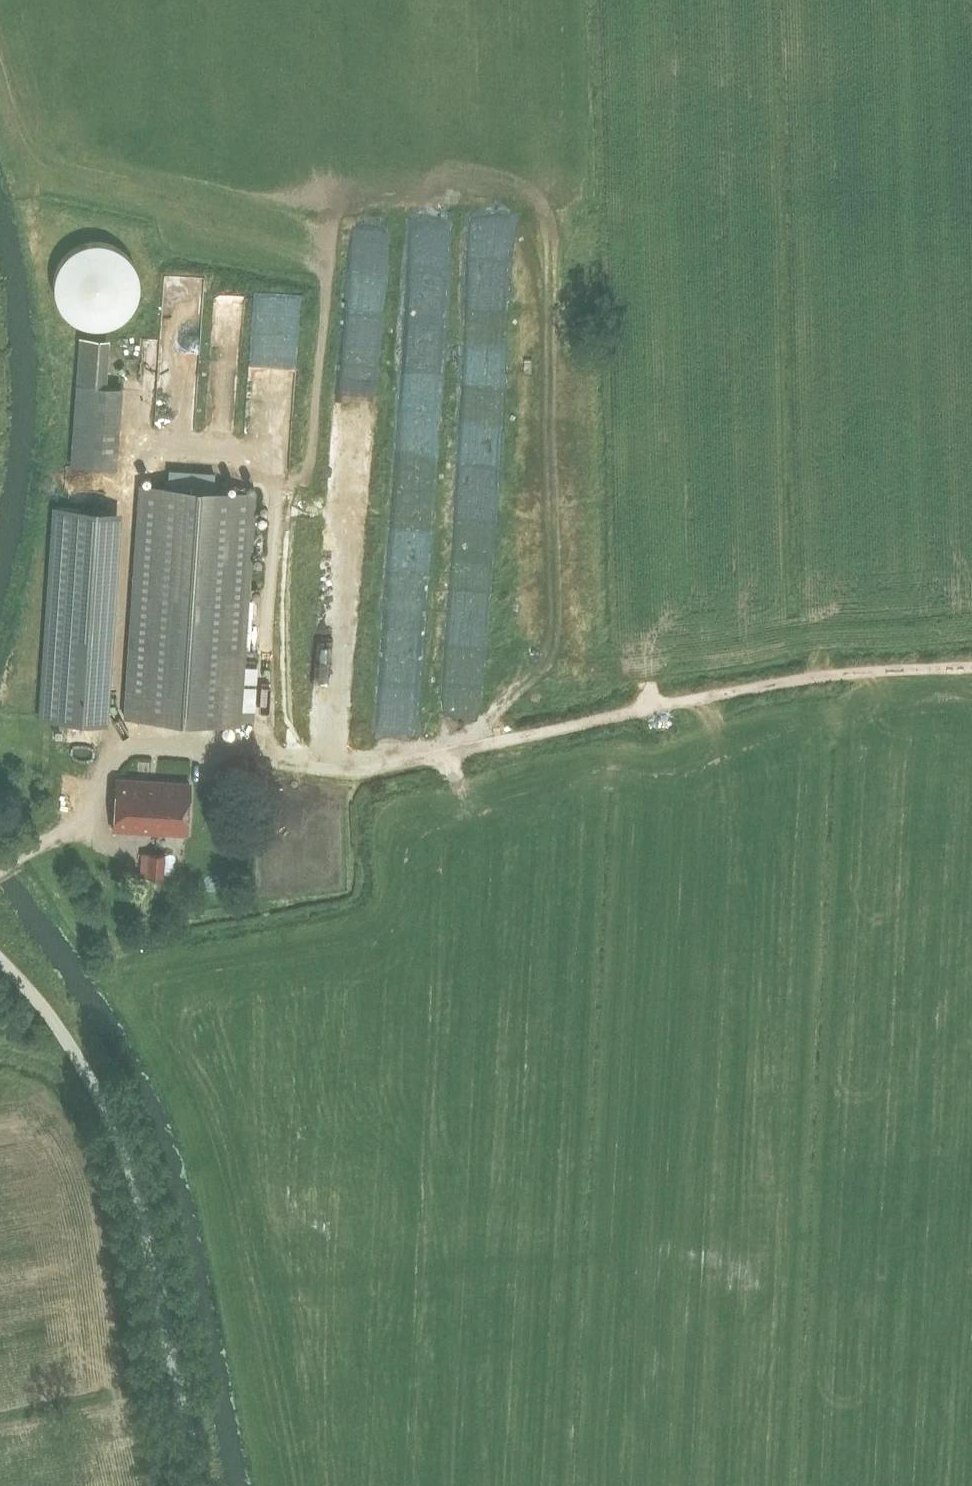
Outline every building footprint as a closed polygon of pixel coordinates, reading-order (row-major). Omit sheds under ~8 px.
[(116,247),(112,245),(107,244),(102,243),(96,242),(91,243),(85,244),(79,246),(74,249),(69,252),(65,256),(61,261),(58,265),(56,270),(55,275),(54,280),(54,285),(54,290),(55,294),(56,299),(58,304),(61,309),(65,314),(69,318),(74,321),(80,324),(85,326),(91,327),(97,327),(102,327),(107,326),(112,324),(116,322),(120,320),(124,317),(128,313),(131,309),(134,304),(136,299),(138,293),(139,288),(139,282),(138,276),(136,270),(134,265),(131,260),(127,256),(124,252),(120,249),(116,247)] [(211,292),(211,308),(234,308),(234,292),(211,292)] [(77,330),(68,375),(95,380),(104,335),(77,330)] [(208,358),(230,358),(230,334),(208,334),(208,358)] [(106,385),(76,383),(69,466),(116,469),(123,386),(106,385)] [(240,724),(240,719),(246,647),(257,490),(138,482),(123,716),(240,724)] [(41,718),(94,722),(107,510),(55,506),(41,718)] [(186,832),(189,783),(117,779),(113,828),(186,832)] [(140,875),(163,876),(166,853),(142,852),(140,875)]
